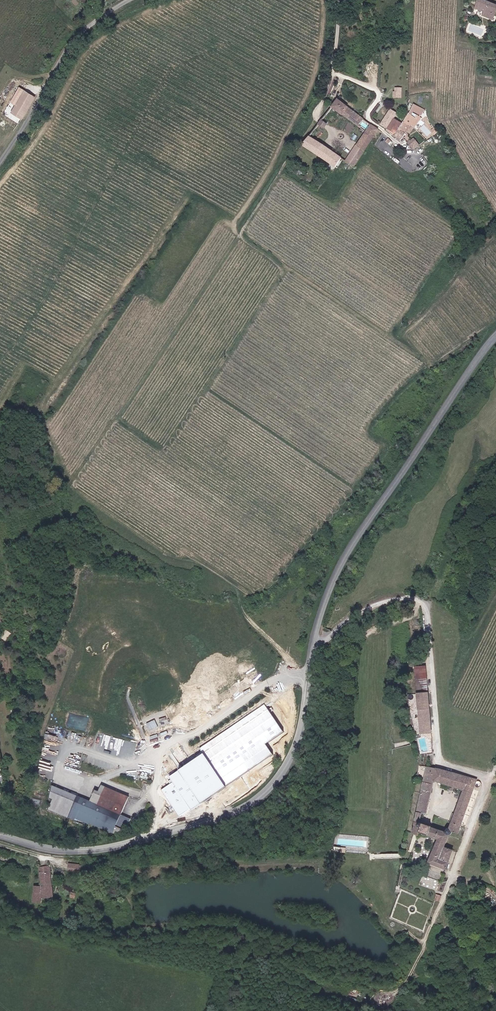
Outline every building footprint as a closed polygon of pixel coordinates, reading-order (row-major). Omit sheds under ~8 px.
[(484,16),(495,20),(495,18),(495,5),(484,0),(480,0),(477,8),(486,11),(484,16)] [(12,112),(22,118),(35,96),(24,90),(12,112)] [(335,107),(339,111),(360,127),(365,119),(340,99),(335,107)] [(417,117),(413,115),(415,110),(423,114),(426,109),(415,104),(408,117),(392,109),(383,123),(398,132),(396,135),(403,140),(409,132),(412,135),(413,133),(424,116),(419,114),(417,117)] [(342,158),(311,137),(305,145),(337,166),(342,158)] [(422,144),(421,142),(417,137),(411,142),(416,149),(422,144)] [(425,665),(414,666),(416,692),(427,691),(425,665)] [(417,708),(428,707),(427,691),(416,692),(417,708)] [(430,732),(428,707),(417,708),(419,733),(430,732)] [(421,813),(425,814),(432,781),(435,768),(425,766),(415,812),(421,813)] [(470,797),(476,779),(439,769),(437,782),(462,789),(449,828),(447,827),(445,832),(430,826),(430,825),(425,824),(423,833),(437,839),(427,863),(445,870),(452,850),(444,846),(448,834),(450,833),(451,831),(457,833),(460,826),(470,797)] [(148,780),(150,773),(144,771),(142,778),(148,780)] [(121,811),(116,822),(116,823),(122,826),(123,824),(132,829),(136,821),(126,816),(135,796),(107,783),(105,787),(108,789),(102,803),(121,811)] [(98,814),(102,803),(56,785),(53,797),(57,798),(53,809),(94,822),(94,821),(98,814)] [(470,797),(460,826),(465,828),(476,799),(470,797)] [(102,803),(98,814),(115,821),(116,822),(121,811),(102,803)] [(98,814),(94,821),(112,829),(115,821),(98,814)] [(421,823),(419,822),(413,821),(411,833),(418,834),(419,832),(421,823)] [(0,854),(0,863),(6,865),(9,857),(0,854)] [(69,862),(68,870),(78,871),(79,864),(69,862)] [(42,888),(52,889),(49,870),(47,867),(37,867),(39,871),(39,877),(40,886),(33,885),(31,904),(37,905),(38,902),(40,902),(41,897),(42,888)] [(52,889),(42,888),(41,897),(53,897),(52,889)] [(43,925),(39,925),(38,936),(59,938),(59,932),(43,930),(43,925)]
